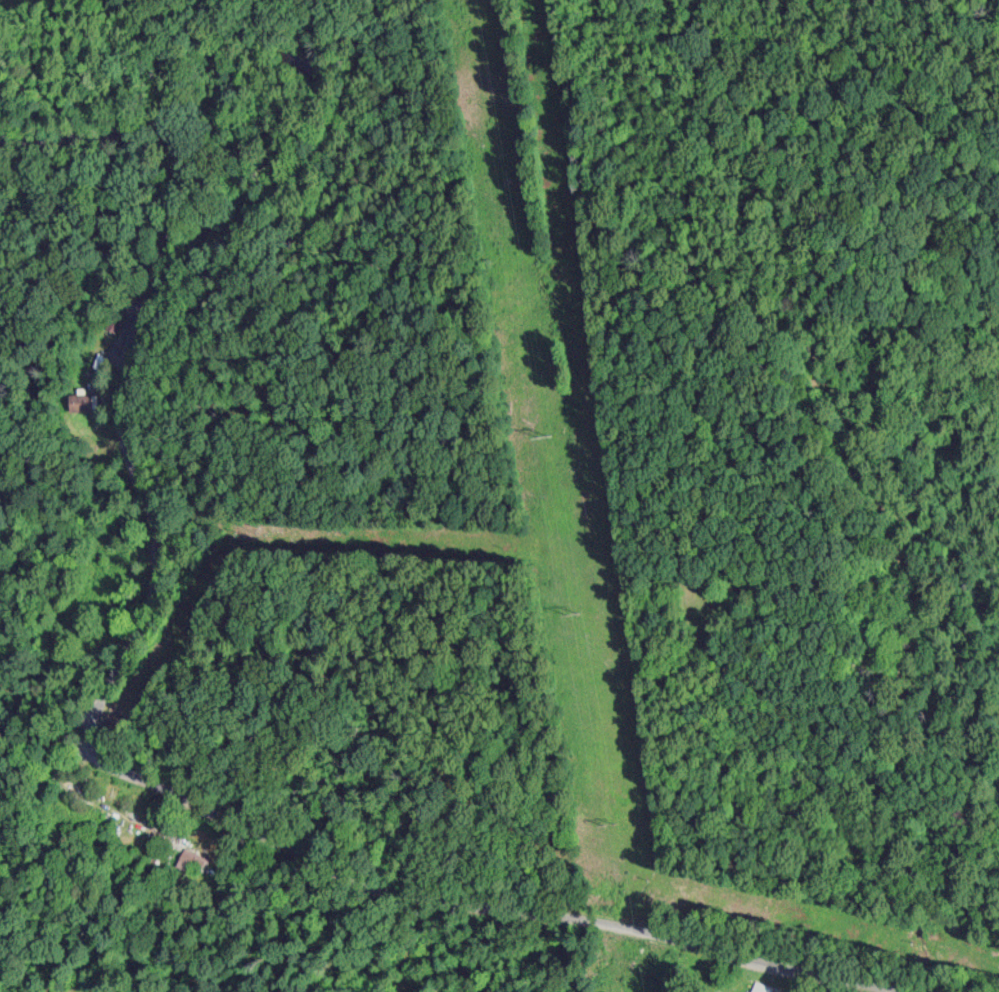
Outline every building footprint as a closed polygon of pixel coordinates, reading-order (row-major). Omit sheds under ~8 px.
[(67,392),(68,409),(92,409),(92,392),(67,392)] [(176,865),(193,872),(195,867),(204,871),(210,857),(183,846),(176,865)] [(786,989),(758,980),(754,991),(785,991),(786,989)]
